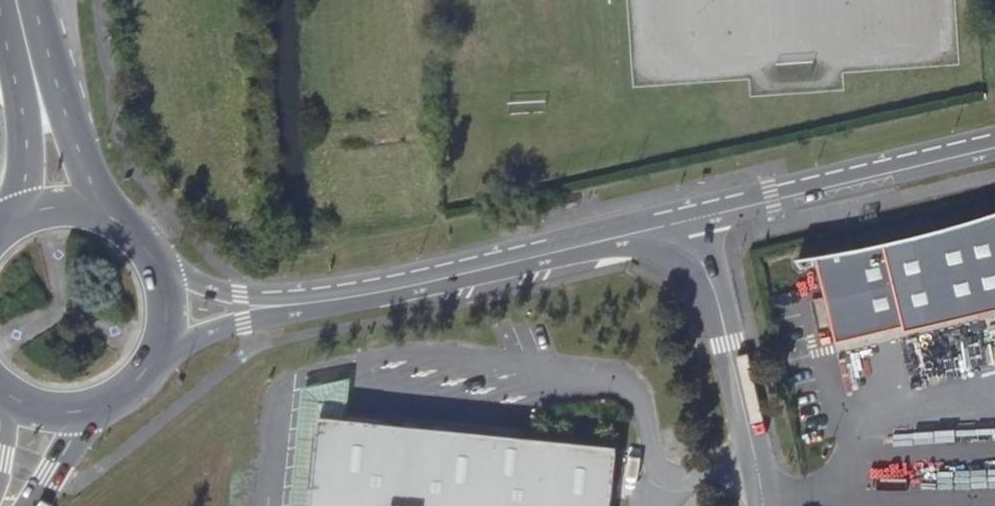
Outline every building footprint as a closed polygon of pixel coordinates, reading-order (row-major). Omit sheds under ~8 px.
[(577,201),(559,205),(561,211),(578,208),(577,201)] [(876,210),(859,214),(861,221),(878,217),(876,210)] [(818,254),(836,345),(994,313),(994,218),(818,254)] [(349,379),(299,390),(288,505),(611,505),(617,449),(344,422),(349,379)]
